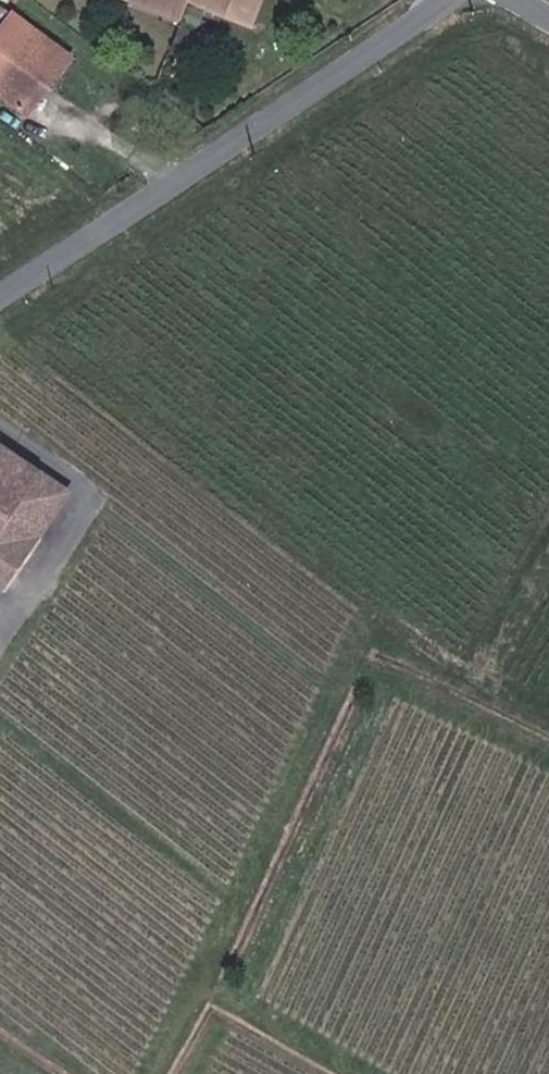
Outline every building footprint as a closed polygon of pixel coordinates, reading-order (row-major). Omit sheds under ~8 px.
[(237,18),(243,0),(104,0),(155,20),(162,2),(185,11),(188,13),(193,1),(237,18)] [(245,36),(259,0),(243,0),(237,18),(193,1),(188,13),(189,15),(245,36)] [(155,20),(179,29),(185,11),(162,2),(155,20)] [(74,76),(11,30),(0,43),(0,113),(15,124),(33,101),(44,110),(74,76)] [(15,124),(27,133),(44,110),(33,101),(15,124)] [(72,521),(0,469),(0,612),(40,565),(72,521)]
